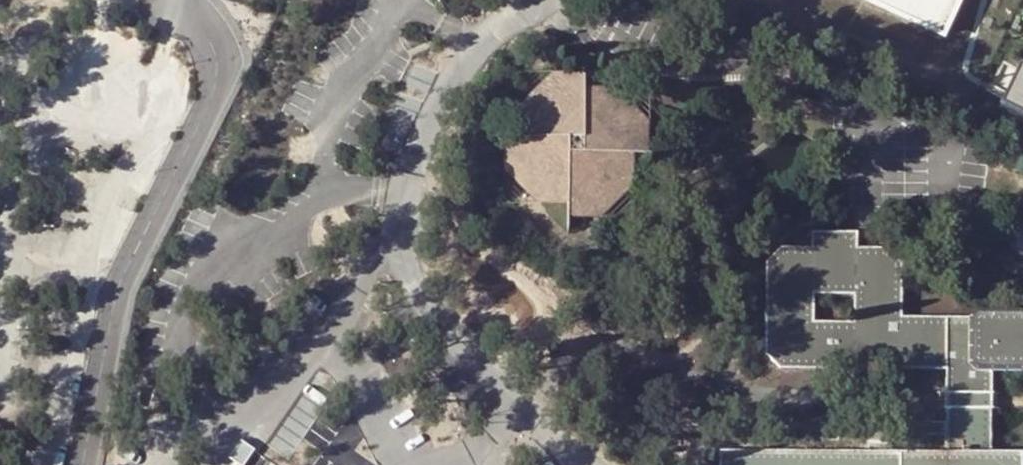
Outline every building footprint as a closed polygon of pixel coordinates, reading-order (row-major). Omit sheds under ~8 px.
[(935,45),(958,0),(845,0),(935,45)] [(612,96),(581,95),(581,78),(554,78),(521,107),(522,135),(506,136),(506,168),(534,197),(563,197),(563,212),(594,213),(628,183),(628,157),(644,157),(643,127),(612,96)] [(1008,244),(1022,257),(1022,227),(1008,244)] [(957,449),(731,447),(731,464),(1022,464),(1022,450),(1003,449),(1004,368),(1022,368),(1022,307),(988,307),(981,313),(914,313),(915,260),(899,244),(869,244),(870,228),(823,228),(822,244),(792,243),(777,259),(777,351),(792,365),(957,366),(957,449)]
